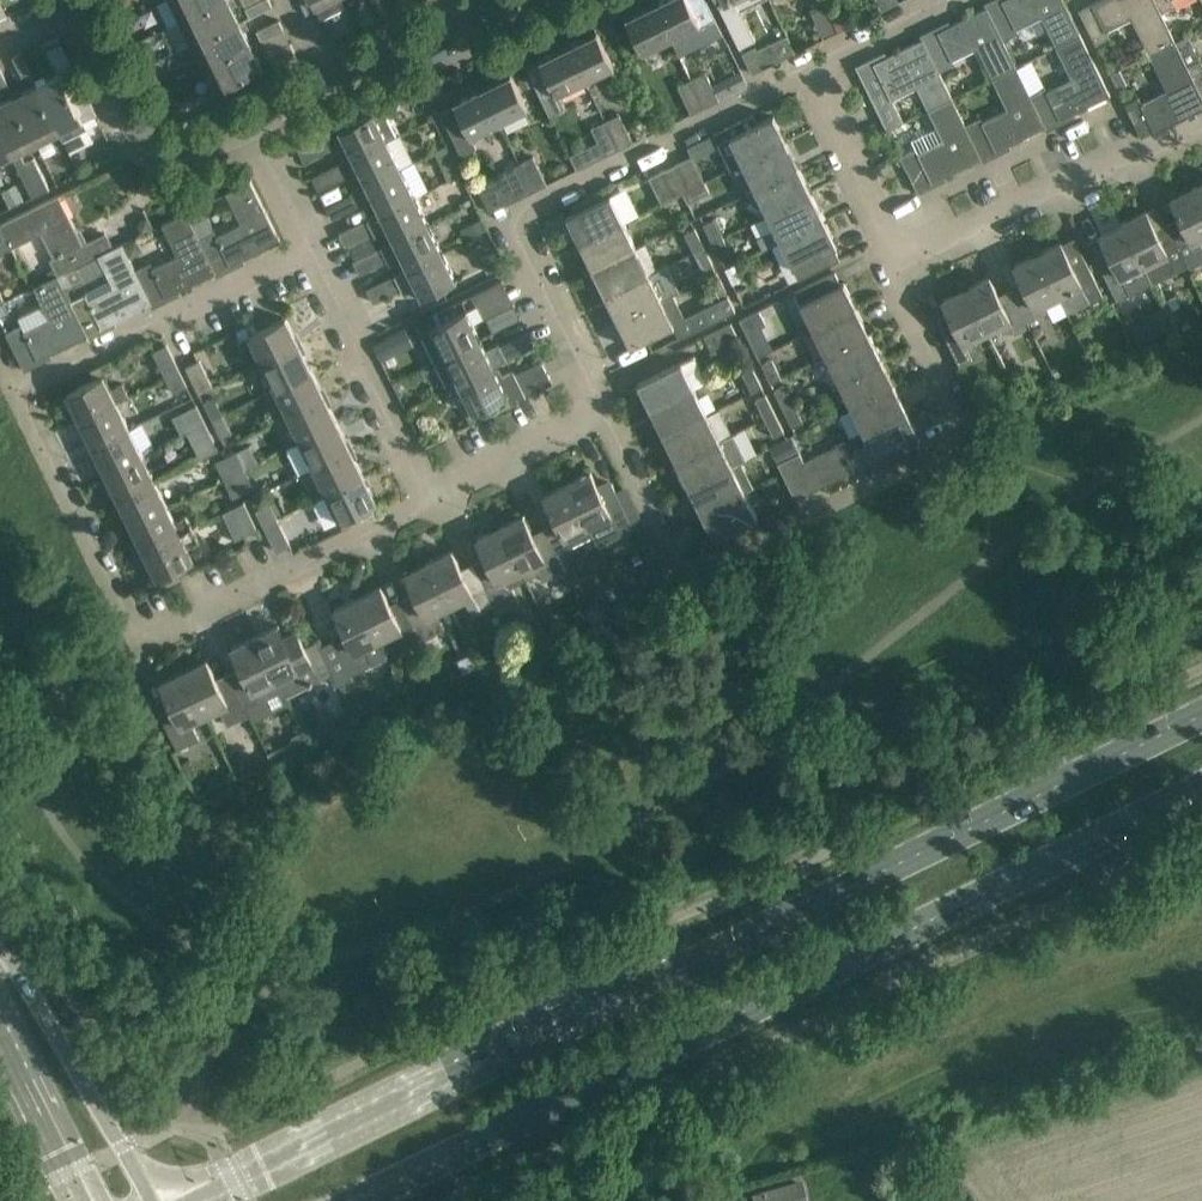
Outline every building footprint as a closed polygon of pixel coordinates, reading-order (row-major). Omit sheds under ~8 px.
[(180,49),(192,43),(240,20),(230,0),(221,0),(181,20),(169,26),(180,49)] [(221,0),(171,0),(181,20),(221,0)] [(270,0),(259,0),(245,7),(250,15),(272,4),(270,0)] [(321,17),(345,5),(342,0),(312,0),(321,17)] [(654,2),(672,39),(699,25),(702,32),(718,24),(707,0),(659,0),(654,2)] [(739,47),(755,40),(736,2),(738,2),(737,0),(717,0),(739,47)] [(1002,39),(1017,31),(1016,28),(1042,16),(1057,46),(1081,35),(1066,5),(1064,0),(1000,0),(987,6),(1002,39)] [(1175,41),(1155,0),(1096,0),(1091,2),(1092,3),(1080,9),(1080,8),(1078,8),(1096,43),(1109,36),(1106,30),(1132,18),(1149,54),(1175,41)] [(1161,11),(1173,5),(1171,0),(1155,0),(1161,11)] [(643,53),(672,39),(654,2),(626,17),(643,53)] [(836,29),(823,2),(810,8),(822,35),(836,29)] [(1002,39),(987,6),(985,2),(984,2),(986,7),(937,31),(922,38),(938,71),(953,64),(952,60),(978,48),(992,78),(1016,66),(1002,39)] [(283,27),(279,19),(257,30),(261,38),(283,27)] [(203,66),(251,43),(240,20),(192,43),(203,66)] [(597,31),(568,44),(586,81),(614,67),(597,31)] [(903,121),(892,98),(917,85),(928,109),(952,98),(938,71),(922,38),(920,34),(922,38),(859,69),(857,65),(856,65),(874,103),(887,129),(903,121)] [(1030,94),(1045,126),(1060,119),(1110,94),(1100,73),(1081,35),(1057,46),(1073,78),(1047,91),(1044,87),(1030,94)] [(1149,54),(1167,90),(1142,103),(1139,96),(1125,103),(1142,137),(1143,137),(1142,136),(1154,130),(1155,131),(1201,108),(1201,97),(1175,41),(1149,54)] [(295,51),(291,42),(268,53),(272,62),(295,51)] [(742,51),(753,72),(778,59),(770,42),(757,48),(756,44),(742,51)] [(147,43),(134,50),(142,68),(155,61),(147,43)] [(263,67),(251,43),(203,66),(215,90),(263,67)] [(586,81),(568,44),(540,58),(541,60),(526,68),(550,115),(565,107),(559,94),(586,81)] [(32,74),(21,52),(13,56),(23,78),(32,74)] [(1200,58),(1187,64),(1201,95),(1201,63),(1200,58)] [(60,132),(60,133),(63,140),(87,128),(84,121),(97,114),(73,66),(36,84),(60,132)] [(1030,94),(1016,66),(992,78),(1008,110),(983,123),(981,119),(966,126),(965,126),(981,158),(996,150),(1045,126),(1047,131),(1048,130),(1045,126),(1030,94)] [(0,68),(0,89),(8,85),(0,68)] [(1126,84),(1119,69),(1110,73),(1117,88),(1126,84)] [(691,78),(705,106),(719,99),(712,85),(705,71),(691,78)] [(482,87),(500,123),(529,109),(511,73),(482,87)] [(529,74),(519,78),(524,89),(534,84),(529,74)] [(738,90),(731,76),(712,85),(719,99),(738,90)] [(705,106),(691,78),(678,85),(691,113),(705,106)] [(13,96),(37,144),(60,133),(60,132),(36,84),(13,96)] [(500,123),(482,87),(453,101),(455,104),(440,111),(461,154),(476,147),(471,137),(500,123)] [(338,128),(352,156),(401,133),(382,94),(334,118),(339,127),(338,128)] [(37,144),(13,96),(0,102),(0,128),(13,155),(33,196),(49,188),(35,158),(26,163),(20,152),(37,144)] [(980,158),(982,162),(983,162),(981,158),(965,126),(952,98),(928,109),(941,136),(901,155),(900,155),(919,193),(920,193),(917,189),(980,158)] [(619,113),(605,120),(619,148),(633,141),(619,113)] [(753,115),(714,134),(731,169),(743,163),(786,142),(774,115),(757,123),(753,115)] [(605,155),(619,148),(605,120),(592,127),(605,155)] [(0,128),(0,162),(13,155),(0,128)] [(352,156),(366,184),(402,167),(388,139),(401,133),(352,156)] [(333,147),(326,134),(298,147),(305,161),(333,147)] [(690,156),(677,162),(690,189),(705,182),(702,177),(694,160),(712,149),(714,149),(708,137),(694,144),(687,147),(691,155),(690,156)] [(756,189),(799,167),(786,142),(743,163),(756,189)] [(582,151),(570,157),(576,169),(589,163),(582,151)] [(533,156),(519,162),(533,190),(547,184),(533,156)] [(498,208),(533,190),(519,162),(492,176),(498,189),(490,193),(498,208)] [(676,196),(683,192),(690,189),(677,162),(663,169),(676,196)] [(347,176),(340,163),(312,177),(319,190),(347,176)] [(402,167),(366,184),(380,212),(416,195),(402,167)] [(768,215),(812,193),(799,167),(756,189),(768,215)] [(676,196),(663,169),(649,176),(662,203),(676,196)] [(200,239),(216,271),(230,264),(280,240),(250,179),(226,191),(237,213),(242,224),(216,236),(214,232),(200,239)] [(705,182),(690,189),(683,192),(688,202),(710,191),(705,182)] [(17,183),(2,190),(10,206),(24,198),(17,183)] [(1171,229),(1189,265),(1190,265),(1191,268),(1201,262),(1201,201),(1195,186),(1172,197),(1184,223),(1171,229)] [(567,216),(580,243),(624,221),(611,195),(606,197),(602,188),(572,203),(576,212),(567,216)] [(360,204),(354,191),(326,204),(332,218),(360,204)] [(781,240),(824,219),(812,193),(768,215),(775,229),(758,237),(763,249),(781,240)] [(11,248),(42,233),(54,257),(49,259),(57,275),(77,265),(90,258),(98,254),(114,246),(107,231),(87,241),(81,227),(77,229),(59,194),(0,223),(0,225),(11,248)] [(394,240),(429,223),(416,195),(380,212),(340,232),(346,246),(374,232),(375,236),(389,229),(394,240)] [(469,197),(459,202),(461,206),(471,202),(469,197)] [(1123,221),(1144,264),(1154,283),(1189,265),(1171,229),(1159,235),(1146,210),(1123,221)] [(135,271),(151,303),(166,296),(216,271),(200,239),(196,233),(186,211),(162,223),(173,244),(178,255),(152,267),(150,263),(135,271)] [(147,215),(139,219),(137,225),(141,233),(153,227),(147,215)] [(464,226),(470,237),(486,228),(481,218),(464,226)] [(704,223),(713,242),(723,237),(714,218),(704,223)] [(837,246),(824,219),(781,240),(799,279),(840,259),(834,247),(837,246)] [(624,221),(580,243),(593,268),(636,247),(624,221)] [(1130,271),(1144,264),(1123,221),(1100,232),(1113,258),(1100,264),(1117,299),(1139,288),(1130,271)] [(403,258),(408,268),(443,251),(429,223),(394,240),(381,246),(388,260),(390,264),(403,258)] [(0,225),(0,254),(11,248),(0,225)] [(685,232),(694,251),(704,246),(695,227),(685,232)] [(143,250),(136,237),(123,244),(129,257),(143,250)] [(732,255),(723,237),(713,242),(722,260),(732,255)] [(1038,252),(1059,295),(1067,313),(1081,306),(1103,295),(1086,260),(1073,267),(1061,241),(1038,252)] [(135,271),(132,264),(122,243),(114,246),(98,254),(114,287),(88,299),(86,294),(71,302),(87,335),(102,327),(151,303),(135,271)] [(388,260),(381,246),(353,260),(360,274),(388,260)] [(704,246),(694,251),(703,270),(713,265),(704,246)] [(649,273),(636,247),(593,268),(605,294),(649,273)] [(503,265),(496,250),(480,258),(488,273),(503,265)] [(443,251),(408,268),(367,288),(374,302),(401,288),(403,292),(416,285),(421,295),(420,295),(421,297),(457,279),(443,251)] [(1027,289),(1015,295),(1027,322),(1049,311),(1045,302),(1059,295),(1038,252),(1015,264),(1027,289)] [(744,274),(737,262),(725,267),(732,280),(744,274)] [(649,273),(605,294),(618,320),(673,293),(673,292),(661,298),(654,284),(672,276),(666,264),(649,273)] [(77,265),(57,275),(59,278),(63,287),(83,277),(77,265)] [(803,334),(857,308),(844,281),(841,283),(835,272),(795,291),(808,317),(797,322),(803,334)] [(57,275),(34,286),(47,312),(6,332),(25,370),(26,370),(24,366),(87,335),(71,302),(63,287),(59,278),(57,275)] [(966,287),(987,330),(1001,323),(1006,332),(1027,322),(1015,295),(1002,302),(989,276),(966,287)] [(987,330),(966,287),(943,299),(956,324),(944,330),(940,321),(939,322),(960,365),(982,354),(974,337),(987,330)] [(687,319),(673,293),(618,320),(631,347),(687,319)] [(702,308),(697,310),(704,325),(709,323),(735,310),(728,295),(720,299),(702,308)] [(521,318),(514,304),(486,318),(493,331),(521,318)] [(826,355),(870,334),(857,308),(803,334),(803,335),(814,330),(826,355)] [(420,332),(434,360),(480,338),(467,310),(467,309),(420,332)] [(766,324),(759,309),(740,318),(747,333),(766,324)] [(251,367),(262,361),(299,344),(286,317),(258,330),(249,335),(241,339),(238,340),(251,367)] [(254,321),(237,330),(241,339),(249,335),(258,330),(254,321)] [(738,337),(731,323),(704,336),(712,350),(738,337)] [(480,338),(434,360),(448,388),(458,383),(494,365),(506,359),(535,345),(528,332),(500,346),(499,342),(486,349),(480,338)] [(839,381),(882,360),(870,334),(826,355),(839,381)] [(394,353),(386,337),(373,343),(381,359),(394,353)] [(166,377),(180,370),(167,343),(153,350),(166,377)] [(275,387),(312,370),(299,344),(262,361),(275,387)] [(638,383),(651,409),(695,388),(694,387),(707,380),(695,355),(638,383)] [(781,377),(772,358),(762,363),(771,382),(781,377)] [(213,386),(199,359),(186,366),(199,393),(213,386)] [(458,383),(473,412),(467,414),(471,423),(480,418),(476,410),(507,395),(511,403),(553,383),(542,360),(515,373),(513,369),(499,376),(494,365),(458,383)] [(895,385),(882,360),(839,381),(851,406),(895,385)] [(762,386),(753,368),(743,373),(752,391),(762,386)] [(180,370),(166,377),(174,393),(188,386),(180,370)] [(288,414),(325,396),(312,370),(275,387),(288,414)] [(80,419),(117,401),(129,395),(122,382),(110,388),(103,375),(67,392),(80,419)] [(783,408),(794,403),(785,384),(774,389),(783,408)] [(908,411),(895,385),(851,406),(864,432),(908,411)] [(695,388),(651,409),(664,435),(719,408),(719,406),(707,413),(695,388)] [(755,399),(765,417),(775,412),(766,394),(755,399)] [(203,401),(212,419),(223,413),(214,396),(203,401)] [(338,422),(325,396),(288,414),(301,440),(338,422)] [(93,445),(129,428),(117,401),(80,419),(93,445)] [(803,421),(794,403),(783,408),(793,427),(803,421)] [(187,409),(196,427),(205,422),(197,404),(187,409)] [(719,408),(664,435),(676,461),(732,433),(719,408)] [(908,411),(864,432),(877,459),(883,456),(887,463),(872,470),(873,472),(920,448),(916,440),(921,438),(908,411)] [(784,431),(775,412),(765,417),(774,436),(784,431)] [(232,432),(223,413),(212,419),(222,437),(232,432)] [(215,441),(205,422),(196,427),(205,446),(215,441)] [(314,466),(351,449),(338,422),(301,440),(314,466)] [(106,472),(142,454),(129,428),(93,445),(106,472)] [(741,461),(745,459),(732,433),(676,461),(689,487),(733,465),(741,461)] [(792,436),(780,442),(788,458),(800,452),(792,436)] [(812,458),(824,485),(854,470),(841,444),(812,458)] [(327,493),(363,475),(351,449),(314,466),(327,493)] [(225,455),(234,474),(245,469),(236,450),(225,455)] [(783,472),(797,465),(804,462),(800,452),(788,458),(778,463),(783,472)] [(155,480),(142,454),(106,472),(119,498),(155,480)] [(224,479),(234,474),(225,455),(215,460),(224,479)] [(812,458),(804,462),(797,465),(810,492),(824,485),(812,458)] [(741,461),(733,465),(689,487),(701,512),(745,491),(754,487),(741,461)] [(810,492),(797,465),(783,472),(796,499),(810,492)] [(245,469),(234,474),(244,493),(254,488),(245,469)] [(568,483),(593,534),(598,543),(633,525),(616,490),(603,497),(591,471),(568,483)] [(244,493),(234,474),(224,479),(234,497),(244,493)] [(363,475),(327,493),(340,519),(348,516),(377,502),(363,475)] [(132,524),(168,506),(155,480),(119,498),(132,524)] [(557,519),(544,526),(566,569),(558,552),(593,534),(568,483),(545,494),(557,519)] [(745,491),(701,512),(714,539),(758,517),(745,491)] [(245,503),(244,502),(223,512),(236,539),(257,528),(245,503)] [(263,524),(277,517),(270,503),(257,510),(263,524)] [(134,543),(139,553),(181,533),(193,527),(186,514),(174,520),(168,506),(132,524),(139,540),(134,543)] [(544,580),(566,569),(544,526),(548,534),(536,540),(523,515),(500,526),(526,579),(540,572),(544,580)] [(340,519),(344,528),(352,524),(348,516),(340,519)] [(290,544),(277,517),(263,524),(276,551),(290,544)] [(490,563),(477,569),(494,604),(495,604),(499,613),(520,602),(512,586),(526,579),(500,526),(477,537),(490,563)] [(181,533),(139,553),(144,563),(149,560),(157,577),(194,559),(187,545),(199,539),(193,527),(181,533)] [(429,561),(450,604),(464,597),(473,615),(494,604),(477,569),(465,575),(452,550),(429,561)] [(419,598),(406,604),(423,639),(445,628),(436,611),(450,604),(429,561),(406,572),(419,598)] [(358,596),(379,639),(392,632),(401,650),(423,639),(406,604),(393,610),(381,585),(358,596)] [(387,657),(379,639),(358,596),(335,607),(347,633),(334,639),(351,674),(387,657)] [(603,599),(587,607),(592,617),(593,617),(608,609),(603,599)] [(255,636),(285,697),(321,679),(318,674),(331,668),(318,640),(305,646),(298,633),(286,640),(278,624),(255,636)] [(245,673),(232,679),(249,714),(245,705),(281,687),(285,697),(255,636),(232,647),(245,673)] [(227,724),(249,714),(232,679),(219,685),(207,659),(184,671),(205,714),(219,707),(227,724)] [(191,720),(205,714),(184,671),(161,682),(173,708),(160,714),(178,749),(200,738),(191,720)] [(290,743),(294,751),(308,744),(301,731),(292,735),(290,743)] [(180,763),(186,776),(194,772),(188,759),(180,763)] [(804,1178),(753,1191),(755,1200),(810,1200),(804,1178)]
